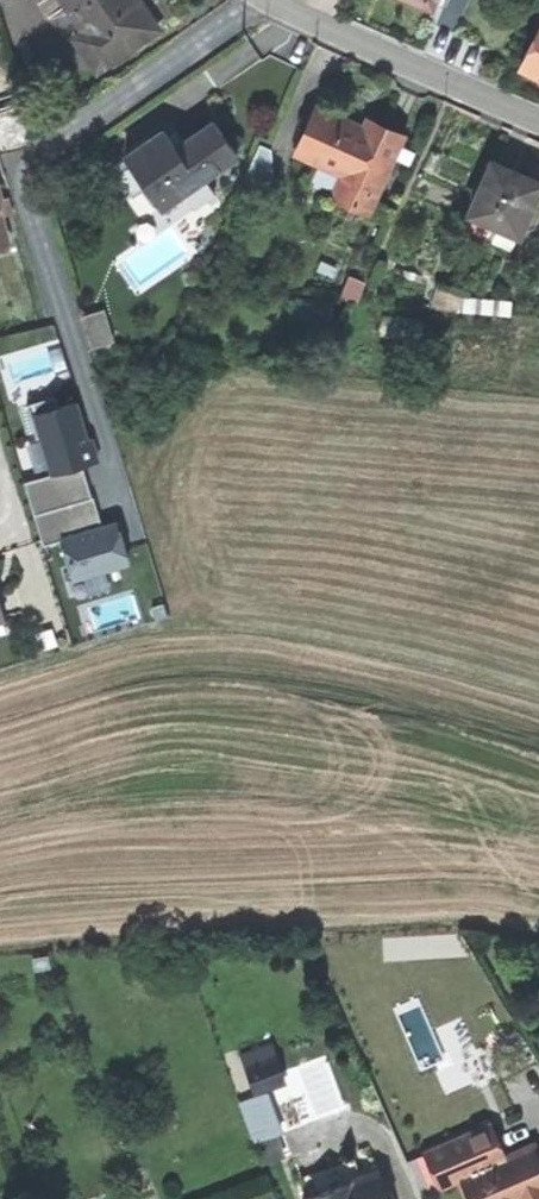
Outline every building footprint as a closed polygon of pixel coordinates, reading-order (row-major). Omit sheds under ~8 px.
[(83,31),(75,37),(97,70),(159,29),(139,0),(64,0),(83,31)] [(520,68),(538,77),(538,29),(520,68)] [(27,141),(14,94),(0,97),(0,148),(27,141)] [(318,107),(297,152),(343,173),(332,196),(369,213),(404,135),(384,127),(380,135),(363,127),(318,107)] [(367,118),(363,127),(380,135),(384,127),(374,122),(367,118)] [(176,150),(164,132),(125,158),(160,207),(204,176),(236,154),(214,124),(195,137),(176,150)] [(209,184),(204,176),(160,207),(125,158),(116,165),(117,172),(122,180),(127,188),(137,195),(142,192),(158,216),(185,197),(187,199),(195,197),(202,193),(209,184)] [(471,213),(492,222),(518,234),(538,187),(538,184),(519,175),(493,163),(471,213)] [(9,243),(0,210),(0,245),(9,243)] [(492,222),(471,213),(465,227),(485,236),(492,222)] [(512,248),(518,234),(492,222),(485,236),(512,248)] [(350,279),(343,296),(356,301),(363,285),(350,279)] [(320,301),(298,299),(296,316),(318,318),(320,301)] [(104,310),(81,317),(90,349),(114,342),(104,310)] [(53,474),(82,465),(93,461),(86,440),(75,402),(59,407),(56,396),(26,405),(36,438),(42,436),(53,474)] [(93,438),(86,440),(93,461),(100,459),(96,448),(93,438)] [(102,528),(82,465),(53,474),(24,483),(43,545),(62,539),(102,528)] [(121,522),(116,523),(122,542),(127,540),(125,532),(121,522)] [(102,528),(62,539),(74,578),(128,562),(122,542),(116,523),(102,528)] [(6,616),(0,618),(0,631),(10,628),(6,616)] [(254,1089),(284,1078),(277,1058),(247,1069),(254,1089)] [(439,1187),(461,1178),(506,1158),(492,1124),(424,1153),(439,1187)] [(461,1178),(470,1198),(538,1198),(538,1158),(534,1146),(522,1152),(506,1158),(461,1178)] [(378,1173),(368,1177),(365,1169),(303,1192),(306,1198),(387,1198),(378,1173)]
